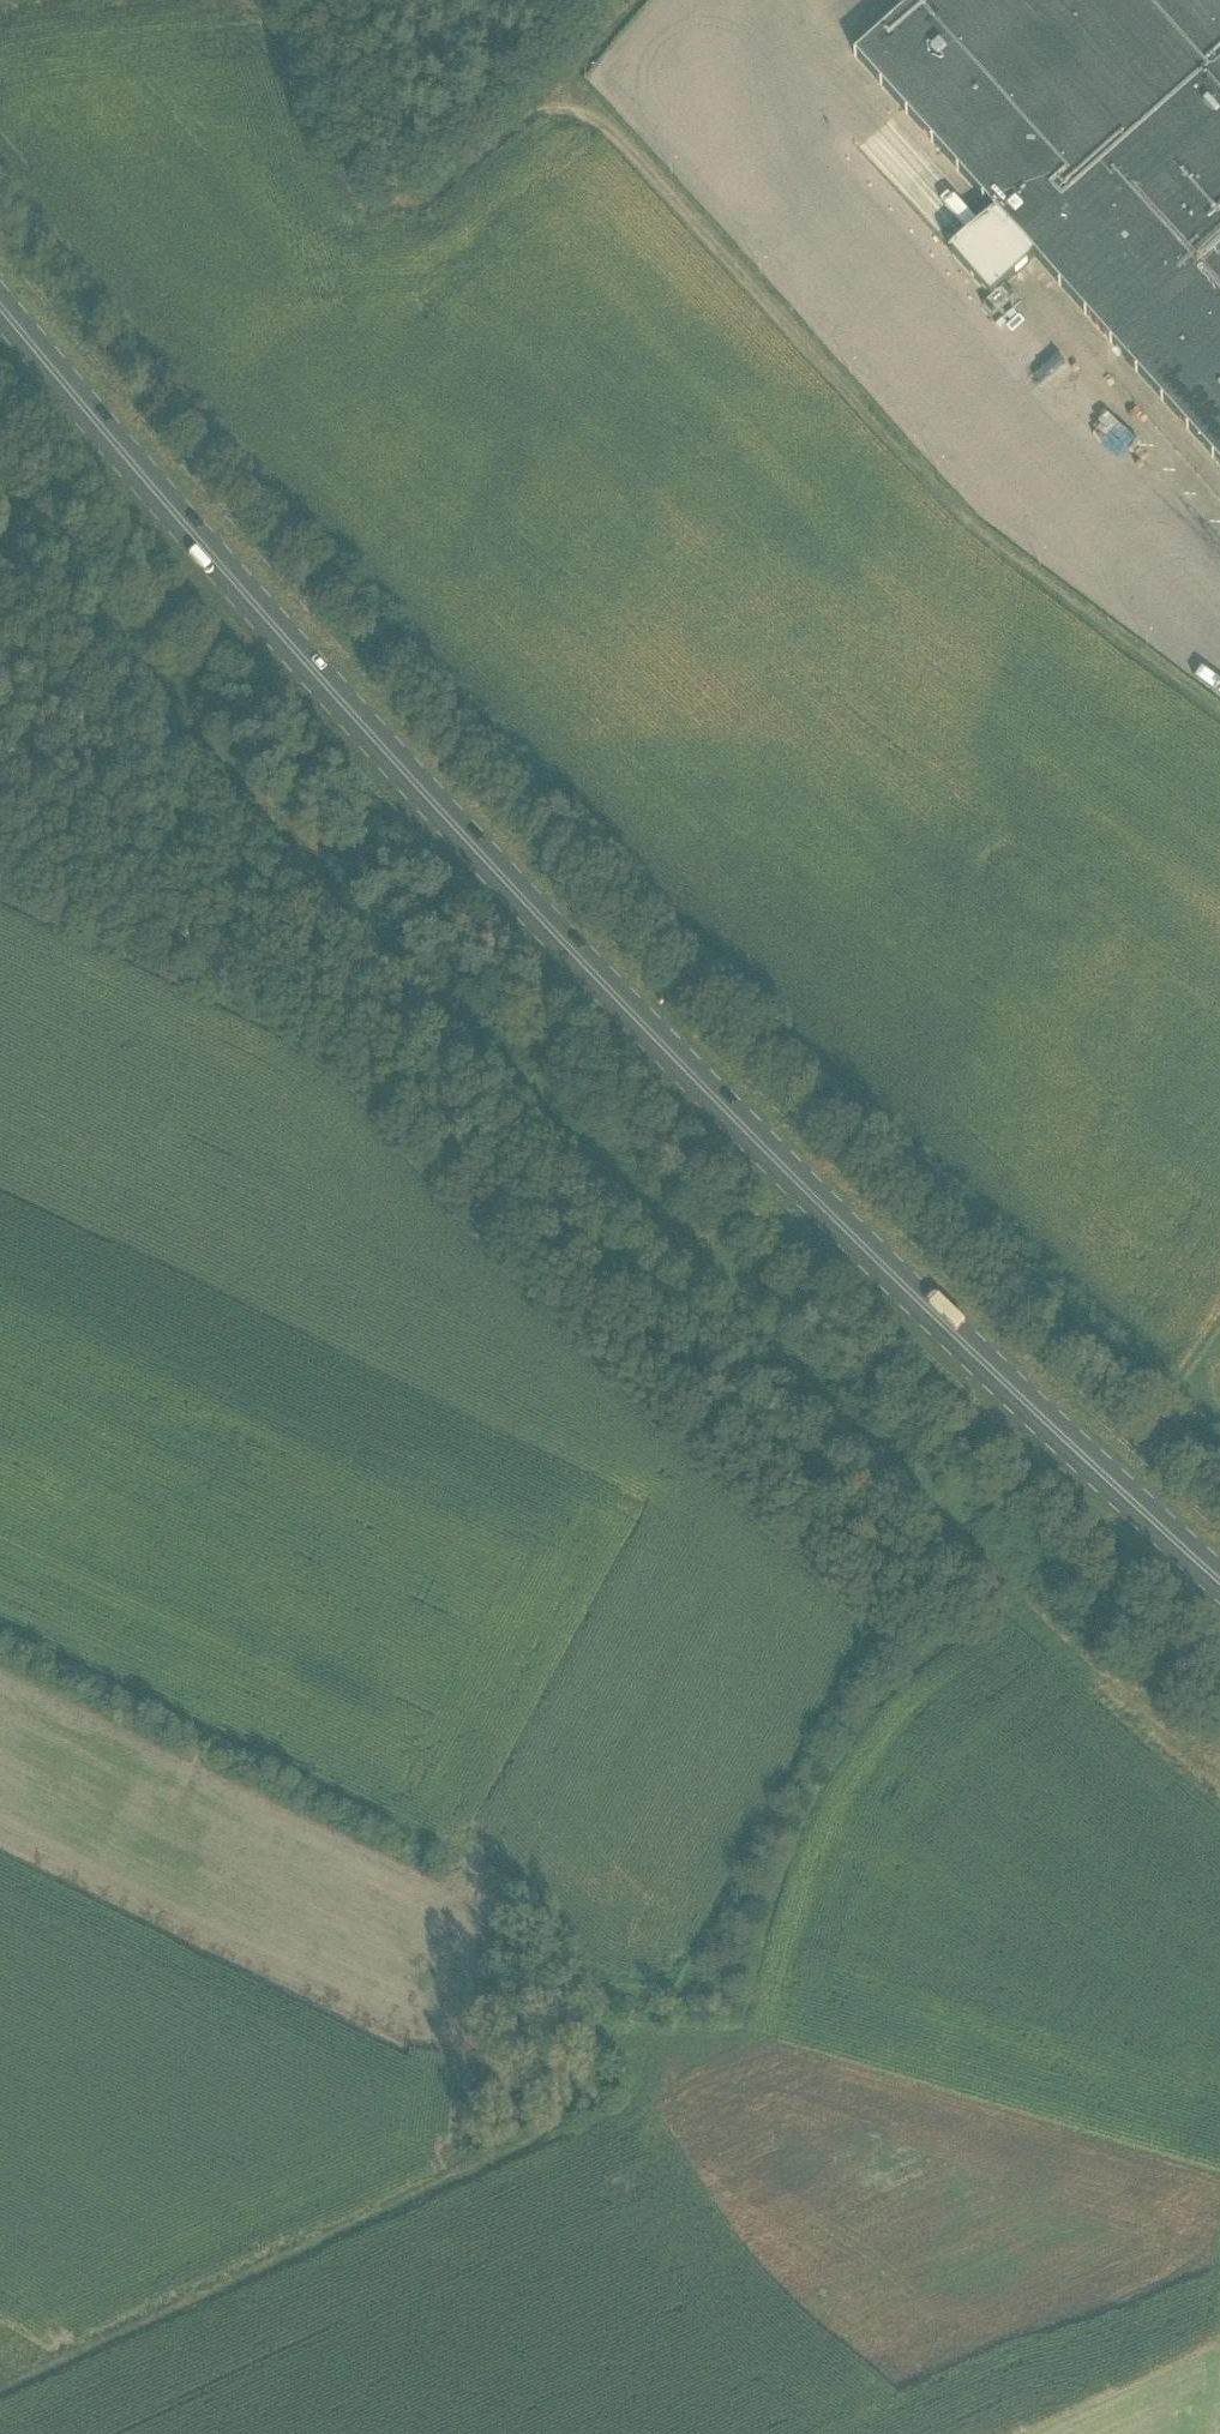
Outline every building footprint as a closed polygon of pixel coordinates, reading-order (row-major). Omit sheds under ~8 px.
[(855,55),(1000,217),(955,256),(992,298),(995,300),(1007,289),(1039,260),(1219,464),(1219,0),(917,0),(855,55)] [(992,298),(983,306),(992,316),(1014,296),(1007,289),(995,300),(992,298)] [(1194,510),(1197,481),(1187,479),(1184,509),(1194,510)]
